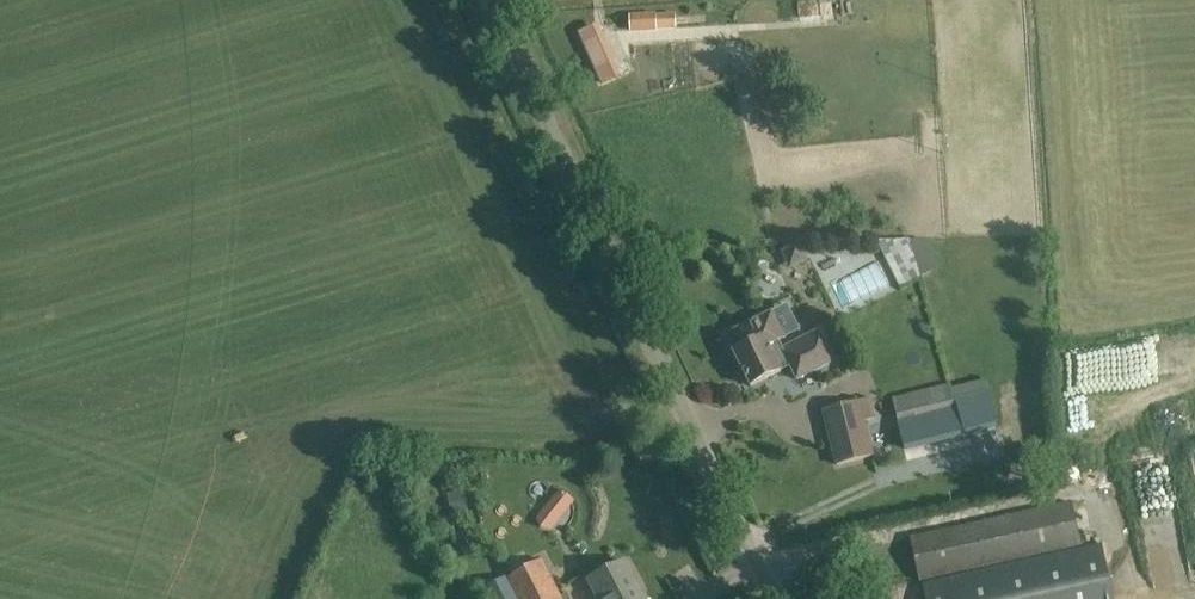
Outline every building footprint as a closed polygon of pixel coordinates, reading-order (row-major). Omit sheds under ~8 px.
[(676,29),(675,14),(627,15),(628,31),(676,29)] [(578,33),(601,83),(612,77),(590,28),(578,33)] [(799,242),(780,251),(784,261),(799,266),(808,261),(799,242)] [(783,349),(766,316),(734,332),(742,348),(733,352),(750,387),(781,372),(780,370),(789,366),(797,380),(834,362),(818,331),(783,349)] [(1165,374),(1164,340),(1063,343),(1064,377),(1165,374)] [(953,397),(950,384),(893,399),(900,425),(944,414),(940,401),(953,397)] [(1194,410),(1194,395),(1171,398),(1173,412),(1194,410)] [(874,419),(869,400),(823,412),(837,465),(872,456),(863,422),(874,419)] [(1143,423),(1166,417),(1163,405),(1139,410),(1143,423)] [(932,493),(929,478),(909,482),(912,497),(932,493)] [(462,491),(448,495),(452,514),(466,511),(462,491)] [(1081,546),(1072,504),(910,539),(919,581),(1081,546)] [(1102,547),(922,585),(925,598),(1114,598),(1102,547)] [(540,560),(505,578),(516,598),(561,598),(540,560)] [(624,563),(588,581),(598,598),(643,598),(624,563)]
